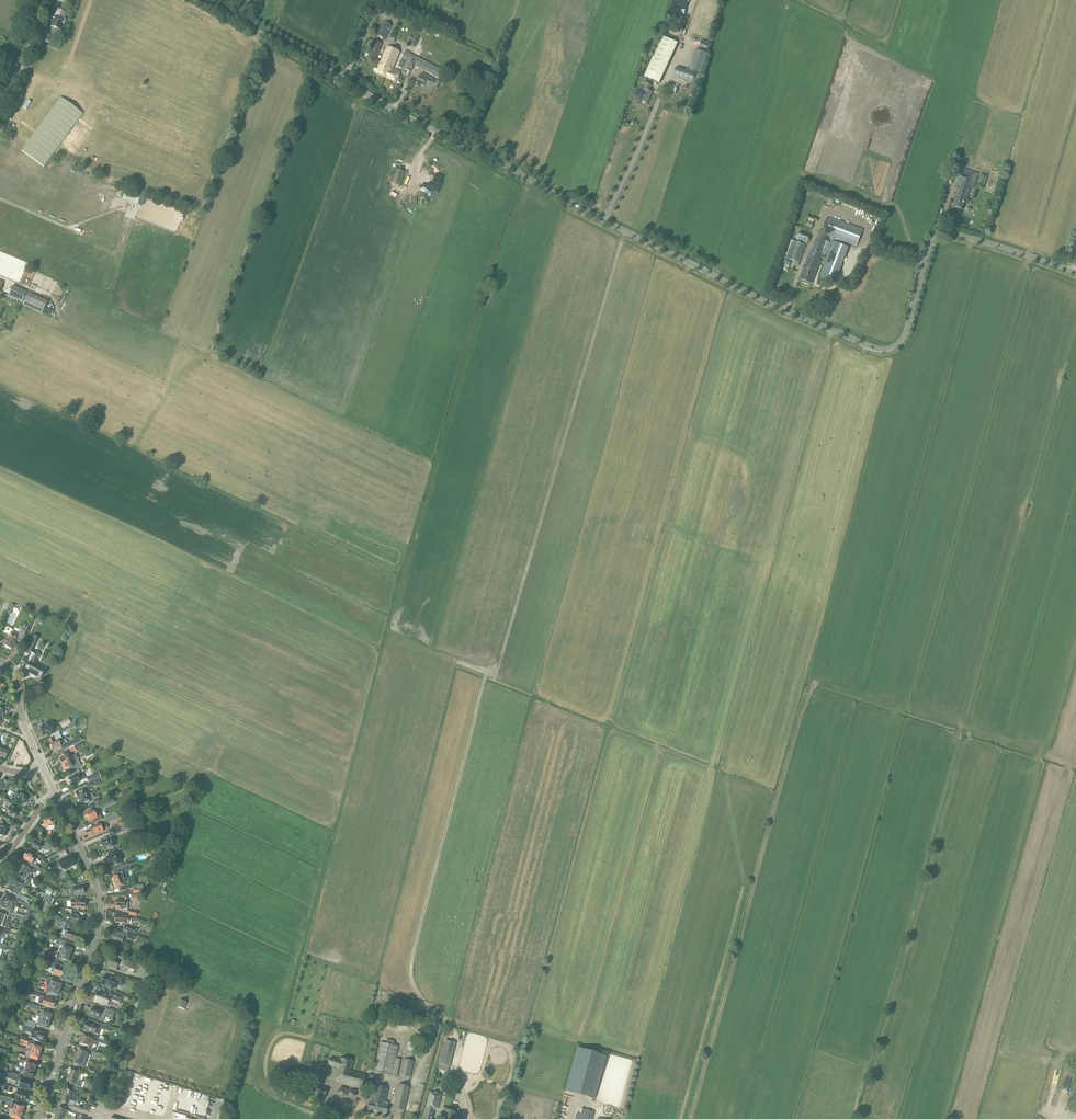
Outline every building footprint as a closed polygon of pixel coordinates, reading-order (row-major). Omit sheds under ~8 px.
[(53,18),(51,26),(52,26),(61,29),(63,22),(65,23),(66,19),(64,18),(66,12),(57,9),(56,9),(53,18)] [(383,22),(377,36),(385,40),(391,26),(383,22)] [(410,44),(415,47),(418,41),(418,40),(419,37),(415,35),(413,39),(413,38),(410,44)] [(661,37),(644,77),(659,83),(676,43),(661,37)] [(371,51),(378,54),(382,45),(375,42),(371,51)] [(392,70),(392,69),(400,53),(387,47),(376,73),(384,77),(388,68),(392,70)] [(696,50),(689,71),(700,74),(706,53),(696,50)] [(378,54),(371,51),(367,59),(374,63),(378,54)] [(402,69),(410,72),(413,65),(418,67),(422,60),(409,54),(410,53),(405,51),(402,57),(398,67),(402,69)] [(422,60),(418,67),(428,73),(432,65),(422,60)] [(432,65),(428,73),(438,78),(442,70),(432,65)] [(388,68),(384,77),(388,78),(388,79),(395,82),(396,79),(397,79),(400,73),(392,69),(392,70),(388,68)] [(700,75),(695,74),(677,68),(674,77),(691,82),(688,91),(694,93),(700,75)] [(423,73),(421,74),(417,82),(424,86),(427,80),(433,82),(434,79),(423,73)] [(639,101),(647,104),(652,93),(647,91),(647,89),(649,90),(651,86),(645,83),(641,92),(643,93),(639,101)] [(12,141),(13,139),(13,138),(4,134),(2,133),(0,135),(12,141)] [(956,198),(953,206),(962,209),(965,201),(966,202),(971,187),(973,187),(978,174),(978,173),(961,168),(961,169),(957,182),(959,183),(955,198),(956,198)] [(405,173),(396,169),(390,183),(399,186),(405,173)] [(982,175),(978,187),(984,188),(987,177),(982,175)] [(831,218),(830,219),(826,218),(821,231),(825,233),(825,234),(856,246),(862,229),(831,218)] [(800,231),(798,233),(797,237),(797,240),(807,244),(810,241),(811,238),(810,234),(800,231)] [(800,279),(800,280),(803,281),(803,282),(806,284),(807,283),(808,283),(808,282),(811,284),(812,283),(821,258),(822,256),(822,255),(824,255),(829,242),(818,237),(813,251),(811,250),(805,266),(806,266),(805,269),(804,270),(800,279)] [(781,258),(782,258),(779,266),(782,267),(783,264),(784,263),(785,260),(787,260),(787,258),(799,263),(805,245),(794,241),(787,239),(781,258)] [(826,259),(820,277),(835,283),(848,247),(833,241),(827,257),(822,256),(821,258),(826,259)] [(12,286),(8,295),(19,300),(23,301),(27,292),(12,286)] [(28,293),(23,304),(42,313),(47,302),(28,293)] [(4,641),(3,644),(4,645),(5,645),(4,646),(5,646),(5,648),(8,649),(9,648),(12,649),(17,640),(21,642),(22,639),(23,640),(25,636),(24,635),(26,632),(25,632),(22,630),(21,630),(19,635),(11,631),(9,635),(9,636),(8,638),(8,639),(6,641),(4,641)] [(33,655),(33,656),(34,657),(31,663),(30,662),(26,671),(41,679),(45,670),(34,664),(36,659),(38,658),(39,657),(40,656),(40,654),(39,653),(37,652),(36,652),(35,653),(32,651),(37,641),(33,639),(26,652),(30,655),(31,654),(33,655)] [(61,724),(63,727),(70,723),(68,719),(61,724)] [(48,737),(60,730),(60,729),(48,724),(47,725),(46,723),(41,726),(41,727),(40,728),(41,730),(39,730),(41,734),(43,733),(43,735),(46,734),(48,737)] [(53,738),(49,740),(50,743),(50,744),(51,745),(50,745),(51,747),(52,747),(53,750),(61,747),(62,750),(84,740),(79,738),(67,743),(67,742),(66,741),(64,740),(63,739),(62,739),(58,740),(57,737),(53,738)] [(3,749),(0,756),(0,757),(6,759),(9,751),(3,749)] [(62,764),(77,757),(76,755),(72,756),(71,755),(70,753),(68,754),(60,758),(62,764)] [(73,767),(74,767),(77,766),(79,769),(94,763),(96,762),(94,757),(78,764),(76,762),(79,761),(77,757),(62,764),(65,770),(73,767)] [(80,773),(74,776),(69,779),(70,781),(69,781),(70,784),(71,784),(71,785),(85,779),(82,772),(86,770),(85,767),(78,770),(80,773)] [(94,775),(86,778),(88,783),(96,780),(94,775)] [(100,782),(99,779),(86,784),(87,787),(87,788),(88,788),(92,786),(92,787),(101,783),(100,782)] [(9,798),(17,803),(18,801),(24,804),(25,804),(26,802),(26,801),(27,798),(22,795),(17,792),(19,789),(11,784),(9,787),(14,790),(13,792),(9,798)] [(87,788),(87,787),(84,789),(75,793),(76,794),(75,794),(76,797),(77,797),(78,799),(89,794),(90,794),(91,794),(88,788),(87,788)] [(89,794),(78,799),(80,803),(81,805),(90,802),(92,801),(91,798),(89,794)] [(98,805),(100,809),(112,804),(110,799),(98,805)] [(17,810),(14,807),(12,806),(11,807),(7,805),(5,808),(8,810),(6,812),(11,815),(10,816),(11,816),(14,818),(18,812),(17,811),(17,810)] [(102,820),(102,819),(98,810),(98,808),(94,810),(91,811),(91,812),(86,814),(87,818),(86,818),(88,821),(92,820),(92,821),(93,823),(102,820)] [(102,820),(102,822),(103,822),(103,823),(106,822),(106,823),(120,817),(118,813),(111,816),(102,819),(102,820)] [(46,818),(47,831),(46,831),(46,834),(51,834),(51,830),(55,830),(55,826),(54,817),(46,818)] [(131,822),(130,818),(117,823),(119,827),(131,822)] [(4,836),(4,835),(6,835),(7,828),(11,828),(11,823),(10,822),(7,822),(7,823),(3,823),(3,821),(0,821),(0,836),(4,836)] [(100,823),(100,824),(97,825),(91,828),(93,831),(92,831),(93,834),(94,834),(103,831),(108,828),(107,825),(106,823),(106,822),(103,823),(103,822),(102,822),(100,823)] [(119,828),(114,830),(109,832),(110,836),(103,839),(103,840),(101,841),(101,843),(101,844),(101,845),(102,845),(104,849),(107,847),(108,849),(113,847),(110,839),(114,838),(112,835),(116,834),(123,831),(133,827),(131,823),(119,828)] [(44,846),(35,840),(34,843),(33,842),(31,845),(32,845),(31,846),(39,851),(41,848),(45,851),(48,851),(51,846),(46,843),(44,846)] [(111,856),(106,858),(107,861),(108,861),(110,866),(114,865),(115,865),(117,864),(121,862),(118,853),(117,854),(116,850),(110,853),(111,856)] [(53,864),(58,861),(63,869),(66,870),(73,866),(72,865),(74,863),(74,862),(75,862),(73,858),(72,858),(70,854),(66,857),(62,851),(47,860),(53,864)] [(35,862),(37,860),(38,860),(39,859),(38,858),(36,857),(28,852),(27,852),(26,852),(25,855),(26,855),(24,858),(29,861),(28,864),(29,864),(37,870),(38,870),(39,871),(40,869),(38,867),(39,867),(32,863),(33,861),(35,862)] [(125,866),(121,867),(121,869),(129,866),(129,865),(133,865),(134,865),(137,864),(136,859),(124,862),(125,866)] [(35,874),(38,870),(37,870),(29,864),(27,867),(20,863),(19,864),(17,866),(18,867),(17,868),(30,876),(31,876),(33,873),(35,874)] [(30,876),(17,868),(17,869),(16,869),(15,871),(15,872),(14,873),(26,881),(25,883),(29,885),(30,883),(28,882),(32,877),(31,876),(30,876)] [(125,871),(121,872),(113,875),(114,878),(113,878),(114,882),(127,878),(125,871)] [(130,888),(127,878),(114,882),(115,886),(116,885),(117,888),(120,887),(121,891),(130,888)] [(9,883),(9,884),(19,889),(22,891),(24,888),(24,887),(25,886),(30,888),(31,886),(29,885),(25,883),(23,882),(21,881),(20,882),(19,882),(18,883),(11,879),(10,880),(10,881),(9,882),(9,883)] [(19,889),(9,884),(8,885),(7,886),(6,887),(7,888),(6,890),(17,895),(19,889)] [(45,894),(47,895),(51,897),(54,890),(48,887),(45,894)] [(82,887),(74,889),(74,888),(70,889),(72,897),(75,897),(75,896),(84,894),(82,887)] [(51,897),(47,895),(44,902),(52,905),(55,899),(51,897)] [(4,897),(2,902),(16,907),(17,901),(20,903),(21,900),(16,898),(15,900),(4,897)] [(71,908),(84,908),(84,907),(85,906),(85,905),(84,904),(84,901),(81,901),(81,899),(71,898),(71,908)] [(128,902),(128,898),(125,898),(124,901),(116,901),(116,907),(119,907),(119,909),(124,909),(128,909),(128,902)] [(52,905),(44,902),(42,901),(38,909),(48,914),(52,905)] [(2,902),(0,908),(5,909),(4,912),(9,913),(9,914),(13,915),(16,907),(2,902)] [(9,916),(0,913),(0,919),(7,922),(8,919),(10,920),(11,917),(23,921),(24,918),(13,915),(9,914),(9,916)] [(79,916),(79,915),(73,914),(71,922),(82,924),(83,916),(79,916)] [(115,921),(115,922),(128,924),(129,916),(124,916),(124,917),(115,916),(115,918),(114,920),(115,921)] [(0,919),(0,926),(6,928),(6,930),(14,933),(19,934),(20,931),(12,929),(9,928),(10,925),(7,924),(7,922),(0,919)] [(60,922),(58,928),(65,930),(68,923),(61,920),(60,922)] [(123,930),(128,932),(136,935),(138,930),(135,929),(125,925),(123,930)] [(2,938),(4,939),(6,933),(13,935),(14,933),(6,930),(5,933),(0,931),(0,938),(2,938)] [(64,938),(75,943),(78,935),(67,930),(64,938)] [(115,931),(112,939),(122,943),(125,935),(115,931)] [(128,932),(127,935),(126,938),(134,941),(136,935),(128,932)] [(72,948),(65,946),(66,942),(57,939),(56,944),(61,945),(59,951),(70,955),(72,948)] [(70,955),(59,951),(57,958),(60,959),(68,961),(70,955)] [(107,965),(107,966),(116,969),(117,965),(120,967),(121,966),(144,973),(146,967),(141,965),(136,963),(128,960),(127,960),(127,961),(123,960),(123,959),(123,958),(120,957),(118,960),(110,958),(107,965)] [(56,967),(55,967),(56,964),(47,961),(45,967),(52,969),(51,972),(64,977),(66,970),(56,967)] [(101,981),(101,982),(102,982),(101,984),(101,985),(105,986),(105,987),(110,989),(110,988),(115,989),(115,988),(116,985),(118,986),(119,981),(124,982),(126,977),(125,977),(116,974),(115,978),(113,977),(113,978),(104,975),(103,978),(102,978),(101,981)] [(47,982),(46,985),(60,989),(62,983),(53,980),(51,980),(50,982),(48,981),(47,982)] [(60,989),(46,985),(46,986),(48,986),(46,993),(48,994),(49,993),(57,996),(60,989)] [(38,992),(35,991),(35,992),(32,991),(31,995),(40,997),(38,1003),(43,1005),(43,1004),(54,1008),(56,1001),(44,998),(43,998),(44,995),(43,995),(44,994),(43,994),(38,993),(38,992)] [(94,997),(94,999),(94,1000),(95,1000),(94,1001),(99,1003),(100,1004),(103,1005),(104,1004),(107,1006),(108,1005),(110,1006),(110,1005),(111,1002),(119,1004),(120,1002),(122,996),(110,992),(108,995),(98,992),(96,996),(95,996),(94,997)] [(180,1000),(178,1007),(185,1009),(187,1002),(180,1000)] [(101,1011),(92,1008),(90,1015),(99,1018),(103,1020),(105,1016),(112,1018),(114,1012),(107,1010),(106,1012),(101,1011)] [(41,1010),(40,1014),(37,1012),(36,1015),(39,1016),(50,1020),(52,1013),(41,1010)] [(50,1020),(39,1016),(36,1025),(47,1028),(50,1020)] [(25,1022),(24,1025),(27,1025),(26,1026),(34,1029),(36,1023),(28,1020),(27,1022),(25,1022)] [(87,1022),(87,1025),(85,1025),(83,1030),(95,1034),(95,1033),(98,1034),(100,1028),(110,1032),(111,1027),(96,1022),(95,1026),(92,1025),(92,1024),(87,1022)] [(27,1025),(24,1025),(22,1030),(32,1033),(31,1037),(34,1038),(38,1039),(37,1041),(42,1042),(42,1041),(43,1041),(43,1040),(44,1041),(45,1038),(44,1037),(45,1034),(36,1032),(33,1031),(34,1029),(26,1026),(27,1025)] [(97,1046),(98,1042),(97,1042),(95,1041),(95,1040),(91,1039),(82,1036),(80,1044),(92,1048),(93,1044),(97,1046)] [(30,1041),(26,1039),(22,1038),(20,1042),(28,1044),(27,1045),(30,1046),(28,1050),(29,1050),(40,1053),(42,1047),(33,1044),(33,1043),(31,1043),(31,1041),(30,1041)] [(381,1043),(374,1071),(396,1076),(401,1060),(396,1058),(398,1047),(393,1045),(394,1041),(388,1039),(386,1044),(381,1043)] [(445,1041),(442,1053),(447,1054),(452,1056),(455,1044),(445,1041)] [(25,1054),(26,1055),(25,1056),(30,1058),(30,1057),(38,1059),(40,1053),(29,1050),(28,1050),(26,1049),(25,1054)] [(76,1057),(87,1061),(89,1054),(86,1053),(78,1050),(76,1057)] [(87,1061),(76,1057),(74,1064),(76,1065),(75,1067),(78,1069),(79,1066),(81,1067),(84,1068),(87,1061)] [(338,1068),(335,1079),(335,1080),(335,1081),(336,1082),(362,1088),(366,1076),(365,1074),(351,1070),(353,1062),(337,1058),(336,1059),(330,1058),(328,1065),(338,1068)] [(405,1060),(401,1075),(410,1077),(414,1062),(405,1060)] [(25,1062),(23,1068),(34,1071),(36,1065),(27,1062),(27,1063),(25,1062)] [(290,1075),(322,1084),(324,1076),(323,1074),(292,1066),(290,1075)] [(23,1068),(20,1067),(19,1071),(12,1069),(11,1074),(18,1076),(20,1076),(21,1074),(32,1077),(34,1071),(23,1068)] [(82,1074),(79,1073),(72,1070),(69,1077),(77,1079),(80,1080),(82,1074)] [(18,1076),(11,1074),(6,1072),(5,1076),(8,1077),(8,1079),(16,1081),(15,1085),(28,1089),(30,1082),(18,1079),(18,1076)] [(371,1079),(378,1081),(378,1078),(379,1076),(374,1075),(375,1073),(373,1073),(373,1075),(372,1074),(371,1076),(371,1079)] [(82,1091),(83,1088),(81,1087),(83,1081),(80,1080),(77,1079),(69,1077),(67,1083),(74,1085),(73,1088),(82,1091)] [(398,1084),(393,1108),(404,1111),(409,1087),(398,1084)] [(317,1095),(316,1098),(324,1100),(327,1089),(316,1086),(313,1094),(317,1095)] [(8,1092),(17,1094),(16,1098),(25,1101),(25,1100),(26,1100),(27,1098),(26,1097),(27,1094),(18,1091),(17,1091),(18,1089),(17,1089),(10,1087),(8,1092)] [(369,1103),(368,1109),(386,1113),(388,1106),(384,1106),(385,1102),(388,1090),(387,1089),(376,1087),(375,1088),(372,1103),(369,1103)] [(75,1093),(72,1092),(65,1089),(63,1095),(76,1100),(78,1097),(74,1096),(75,1093)] [(441,1094),(431,1091),(423,1118),(432,1118),(434,1110),(437,1108),(441,1094)] [(76,1100),(63,1095),(61,1102),(68,1104),(69,1102),(70,1102),(70,1101),(75,1103),(76,1100)] [(15,1105),(14,1105),(16,1101),(1,1096),(0,1098),(0,1100),(9,1103),(7,1108),(13,1110),(22,1113),(23,1107),(15,1105)] [(58,1108),(56,1114),(69,1118),(70,1116),(67,1115),(69,1111),(58,1108)] [(594,1112),(583,1109),(581,1118),(592,1118),(594,1112)] [(13,1110),(11,1117),(18,1118),(20,1118),(22,1113),(13,1110)] [(444,1115),(441,1115),(440,1118),(442,1118),(454,1118),(456,1112),(446,1110),(444,1115)]
